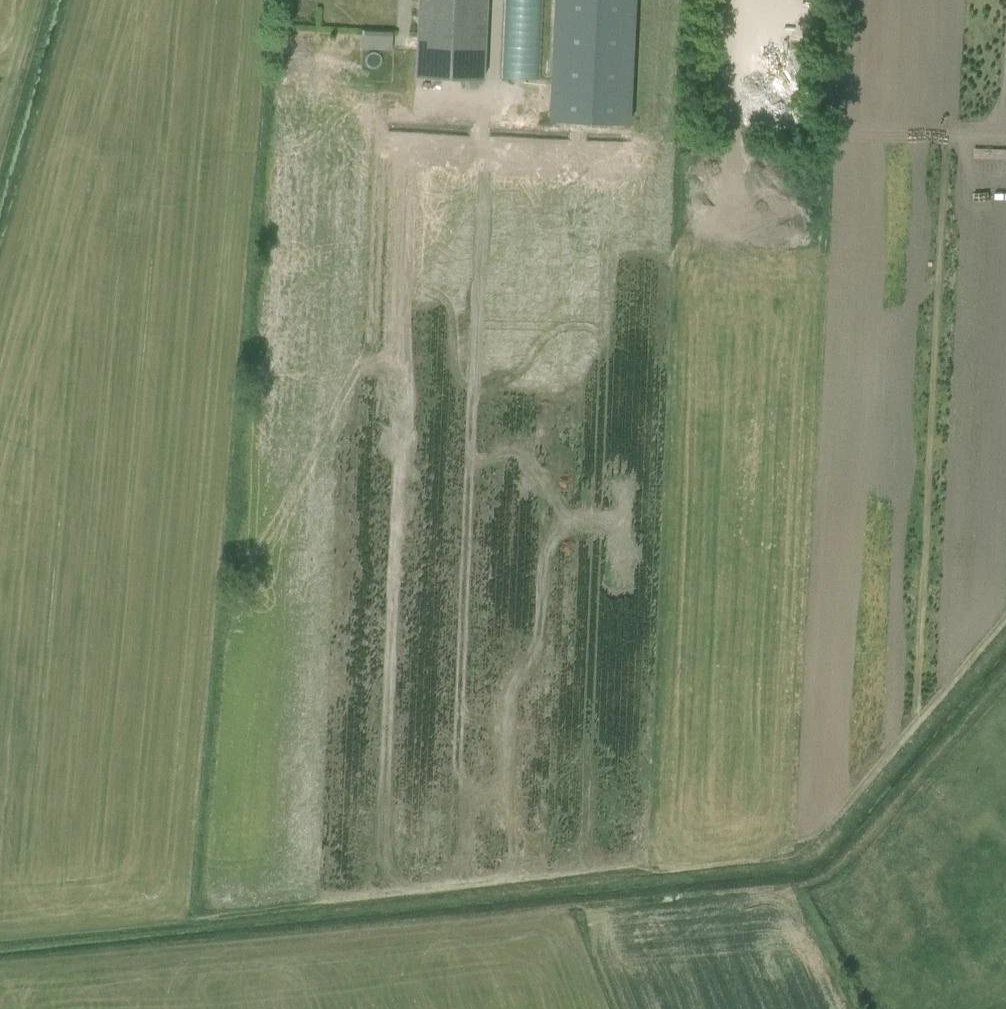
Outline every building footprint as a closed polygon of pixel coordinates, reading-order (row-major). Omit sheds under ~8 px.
[(483,80),(486,0),(418,0),(415,76),(483,80)] [(538,79),(542,0),(504,0),(500,77),(538,79)] [(548,121),(628,125),(634,0),(554,0),(548,121)] [(361,30),(360,47),(392,48),(392,31),(361,30)]
